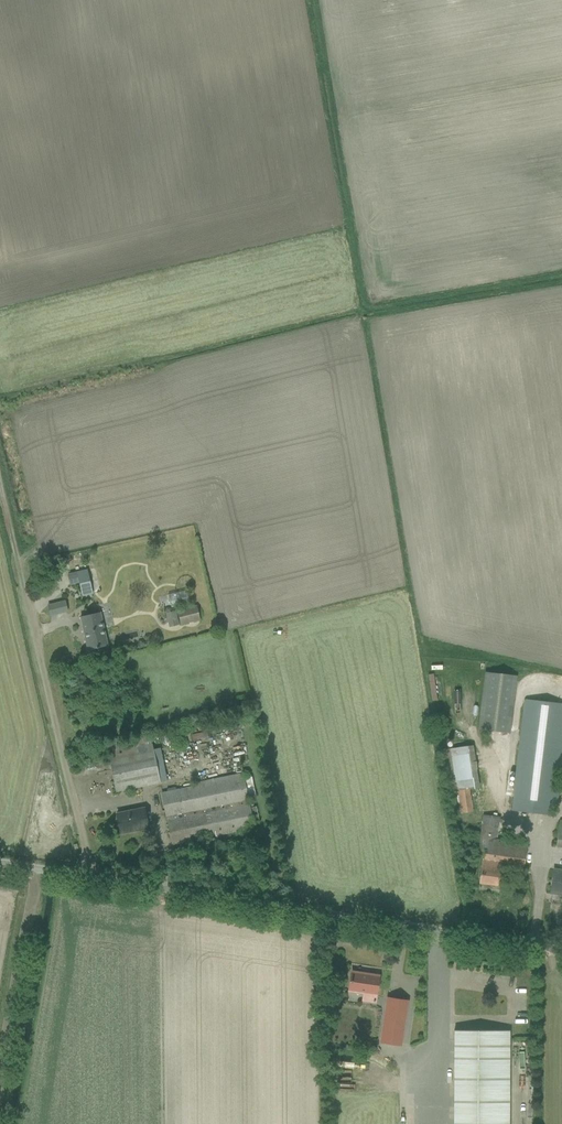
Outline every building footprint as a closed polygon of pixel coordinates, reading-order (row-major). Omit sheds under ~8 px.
[(77,572),(68,574),(70,585),(80,582),(83,596),(93,593),(88,569),(77,572)] [(45,604),(46,615),(65,613),(64,602),(45,604)] [(206,604),(177,610),(181,625),(200,621),(200,619),(208,617),(206,604)] [(81,617),(88,650),(108,646),(101,612),(81,617)] [(478,730),(510,733),(516,676),(485,672),(478,730)] [(512,810),(551,815),(552,805),(557,805),(561,765),(561,704),(525,700),(514,799),(512,810)] [(108,750),(117,791),(160,782),(151,741),(108,750)] [(162,793),(173,844),(254,828),(253,823),(260,822),(256,806),(250,808),(247,796),(254,795),(251,779),(244,780),(242,773),(194,783),(195,786),(162,793)] [(471,790),(458,792),(461,814),(474,812),(471,790)] [(117,814),(121,833),(148,828),(145,809),(133,811),(134,814),(129,815),(128,812),(117,814)] [(483,815),(479,846),(485,847),(482,871),(480,882),(501,885),(504,864),(523,867),(525,856),(527,843),(497,839),(500,817),(483,815)] [(561,894),(561,869),(555,868),(551,892),(561,894)] [(465,882),(464,891),(477,892),(478,883),(477,883),(477,880),(472,879),(471,883),(465,882)] [(363,1000),(375,1002),(379,977),(352,973),(349,991),(364,993),(363,1000)] [(381,1042),(401,1045),(407,1001),(387,998),(381,1042)] [(509,1031),(454,1031),(454,1123),(509,1123),(509,1031)]
